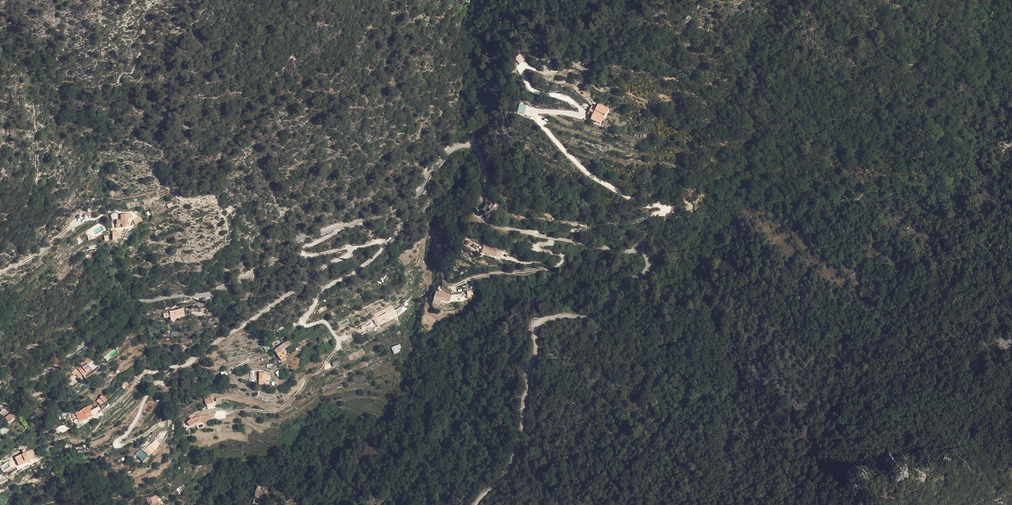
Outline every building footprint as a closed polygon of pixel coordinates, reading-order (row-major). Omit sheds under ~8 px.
[(519,64),(525,59),(520,53),(514,58),(519,64)] [(519,103),(517,112),(525,113),(526,105),(519,103)] [(600,105),(592,116),(602,122),(610,111),(600,105)] [(599,126),(602,122),(592,116),(590,119),(599,126)] [(503,210),(497,206),(486,217),(493,223),(503,210)] [(129,213),(120,213),(120,218),(117,218),(117,221),(122,222),(125,221),(127,227),(129,226),(127,219),(129,218),(129,214),(129,213)] [(115,238),(122,237),(122,230),(114,231),(115,238)] [(502,250),(488,246),(487,253),(500,257),(502,250)] [(439,293),(438,294),(436,293),(434,300),(442,302),(442,300),(443,296),(450,298),(451,294),(443,293),(443,294),(439,293)] [(383,315),(383,314),(376,318),(378,322),(385,318),(395,312),(393,309),(383,315)] [(134,334),(130,331),(125,337),(129,340),(134,334)] [(280,345),(274,350),(279,356),(282,361),(289,357),(286,352),(287,351),(286,349),(293,343),(289,338),(280,345)] [(264,352),(270,349),(266,344),(261,347),(264,352)] [(400,344),(391,347),(394,354),(400,352),(398,349),(401,348),(400,344)] [(81,366),(82,368),(79,370),(83,375),(87,371),(88,373),(98,364),(93,359),(88,363),(86,361),(81,366)] [(100,367),(98,364),(88,373),(87,371),(83,375),(86,378),(100,367)] [(85,413),(83,409),(75,414),(80,422),(88,417),(85,413)] [(200,421),(201,422),(212,416),(209,411),(198,418),(200,421)] [(4,418),(8,422),(14,417),(16,416),(14,413),(12,414),(11,413),(4,418)] [(191,419),(188,421),(192,426),(200,421),(198,418),(198,417),(192,420),(191,419)] [(157,441),(151,445),(155,449),(160,445),(157,441)] [(148,455),(155,449),(151,445),(149,443),(143,449),(148,455)] [(20,466),(31,460),(25,451),(15,458),(20,466)] [(261,500),(266,492),(261,490),(256,497),(261,500)]
